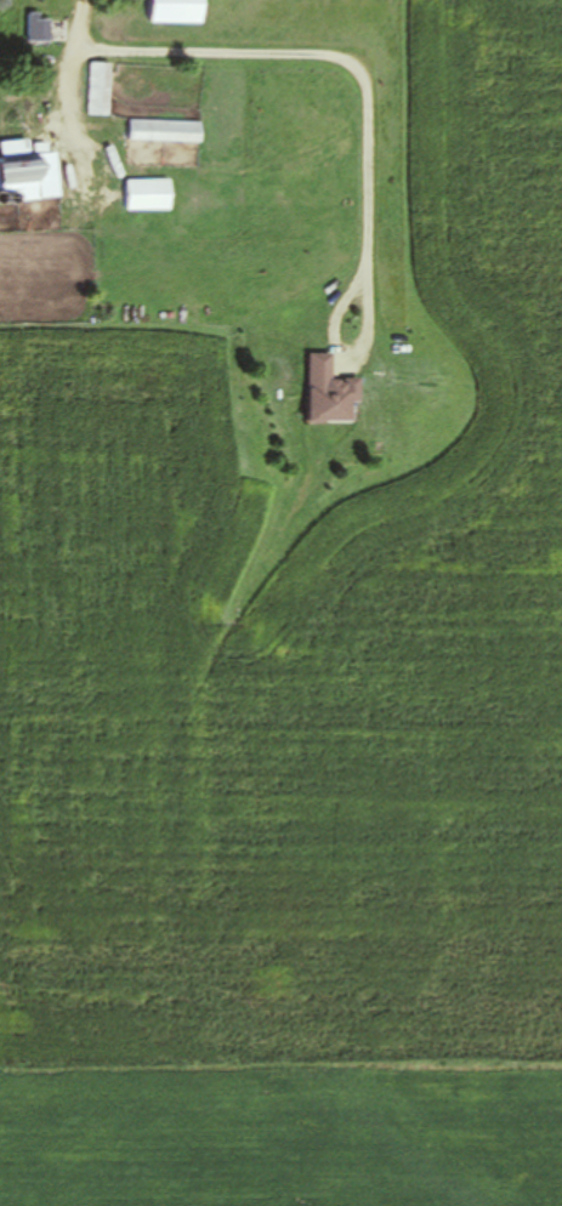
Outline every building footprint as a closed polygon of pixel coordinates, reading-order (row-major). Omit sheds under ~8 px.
[(205,23),(205,0),(153,0),(153,23),(205,23)] [(27,41),(52,41),(52,11),(27,11),(27,41)] [(90,115),(110,115),(110,62),(90,62),(90,115)] [(202,141),(203,120),(130,119),(130,140),(202,141)] [(59,150),(30,152),(29,139),(2,141),(3,157),(0,157),(0,201),(61,198),(59,150)] [(127,179),(127,210),(172,210),(172,179),(127,179)] [(362,401),(362,380),(334,380),(335,353),(310,353),(309,422),(354,423),(354,401),(362,401)]
